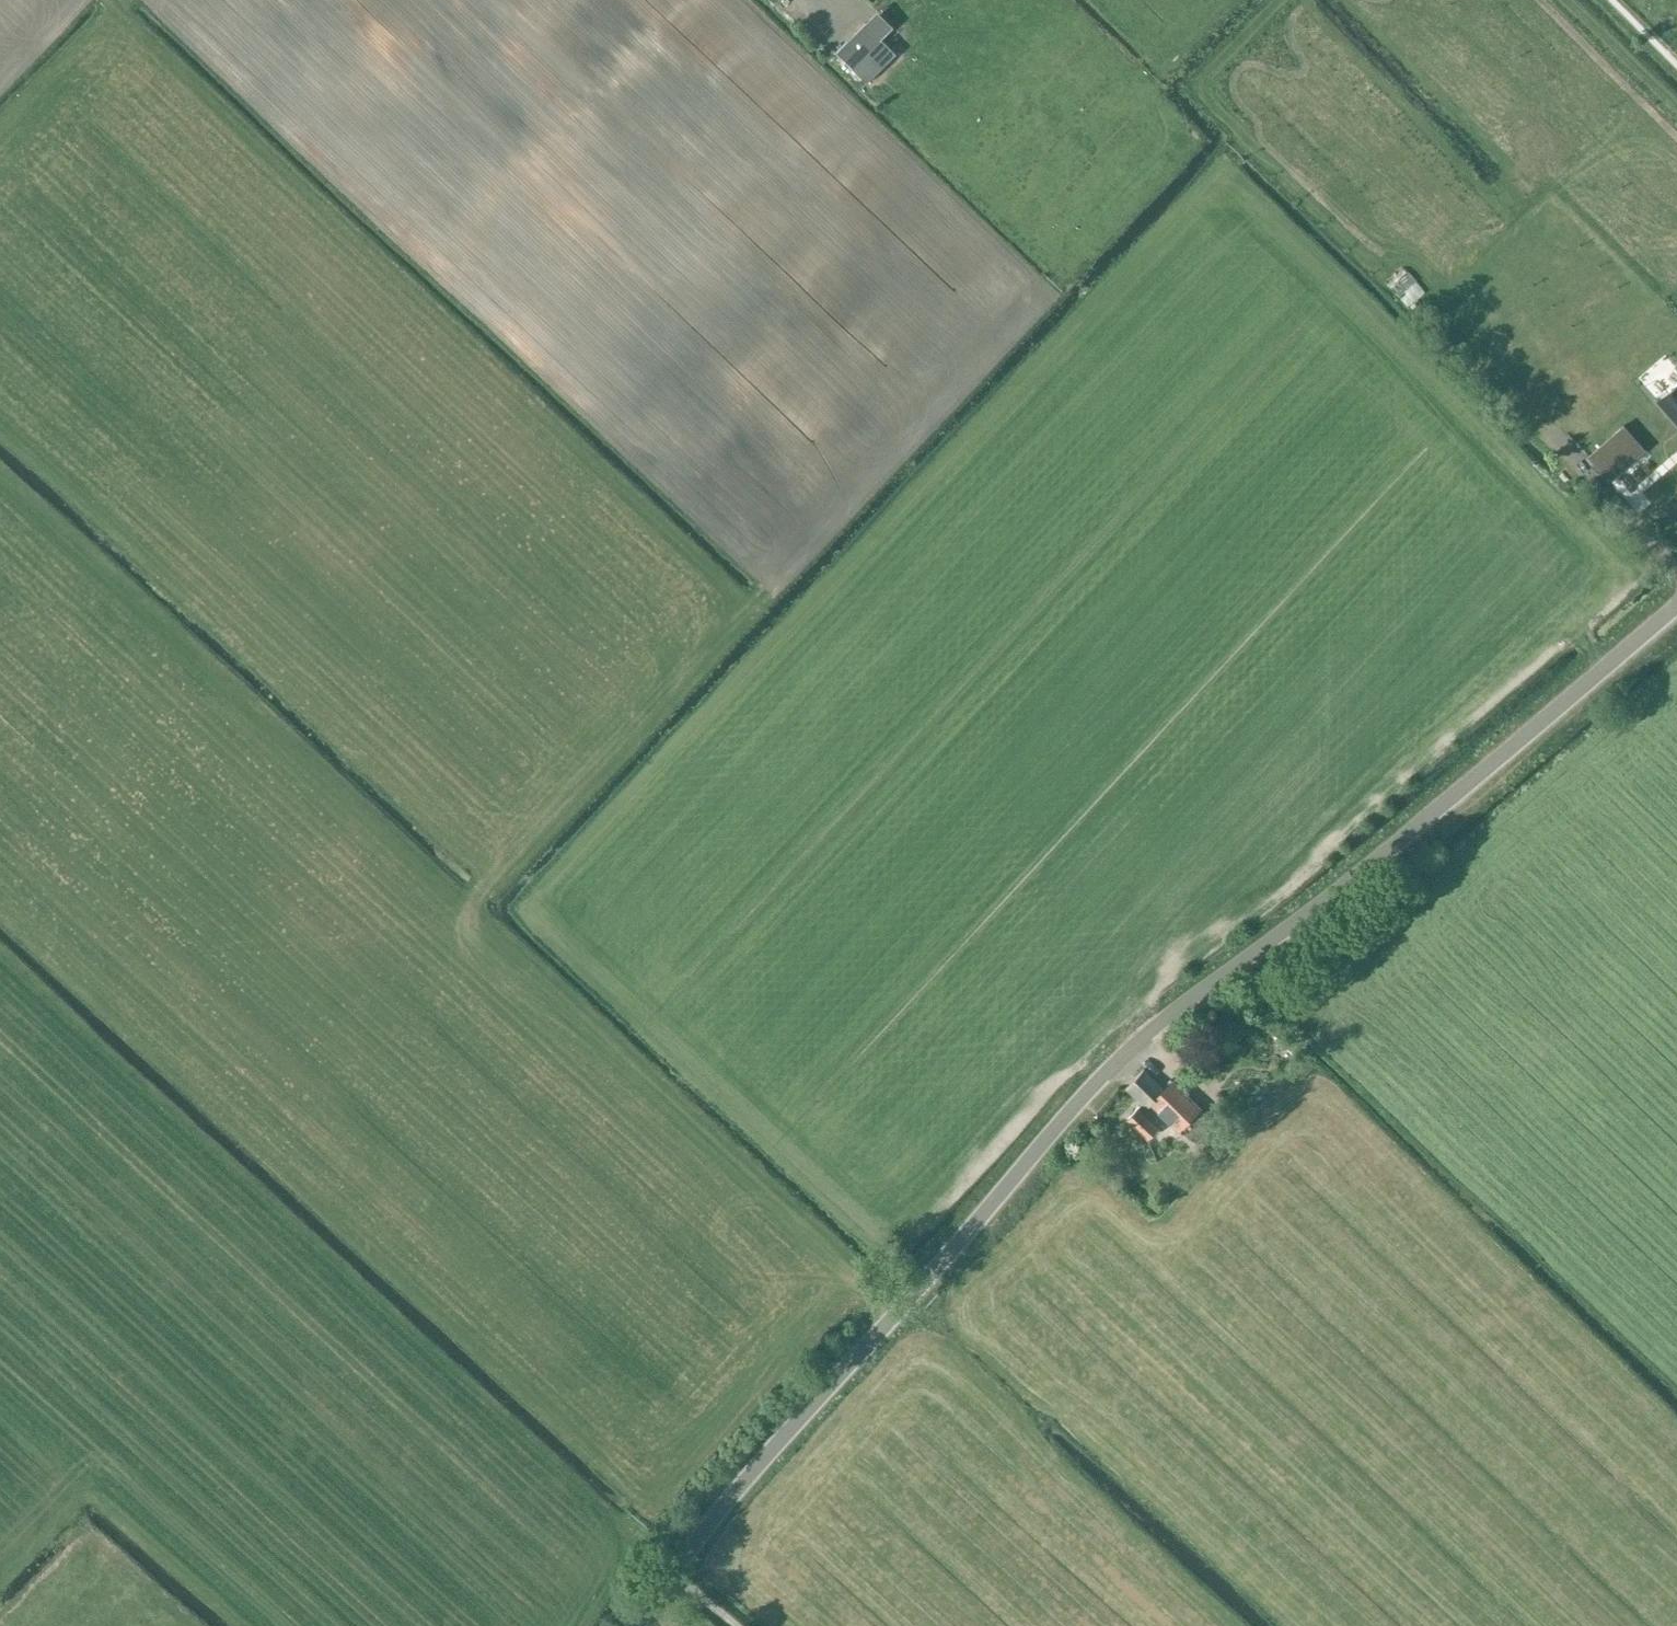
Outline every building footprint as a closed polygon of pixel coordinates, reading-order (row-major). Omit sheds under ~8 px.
[(801,9),(816,0),(796,0),(801,9)] [(885,1),(844,47),(861,62),(902,16),(885,1)] [(1663,405),(1676,421),(1676,393),(1663,405)] [(1624,426),(1588,457),(1607,480),(1643,449),(1624,426)] [(1230,1021),(1221,1027),(1229,1036),(1237,1030),(1230,1021)] [(1142,1104),(1127,1119),(1148,1139),(1166,1121),(1178,1134),(1202,1110),(1173,1081),(1165,1090),(1144,1069),(1126,1088),(1142,1104)]
